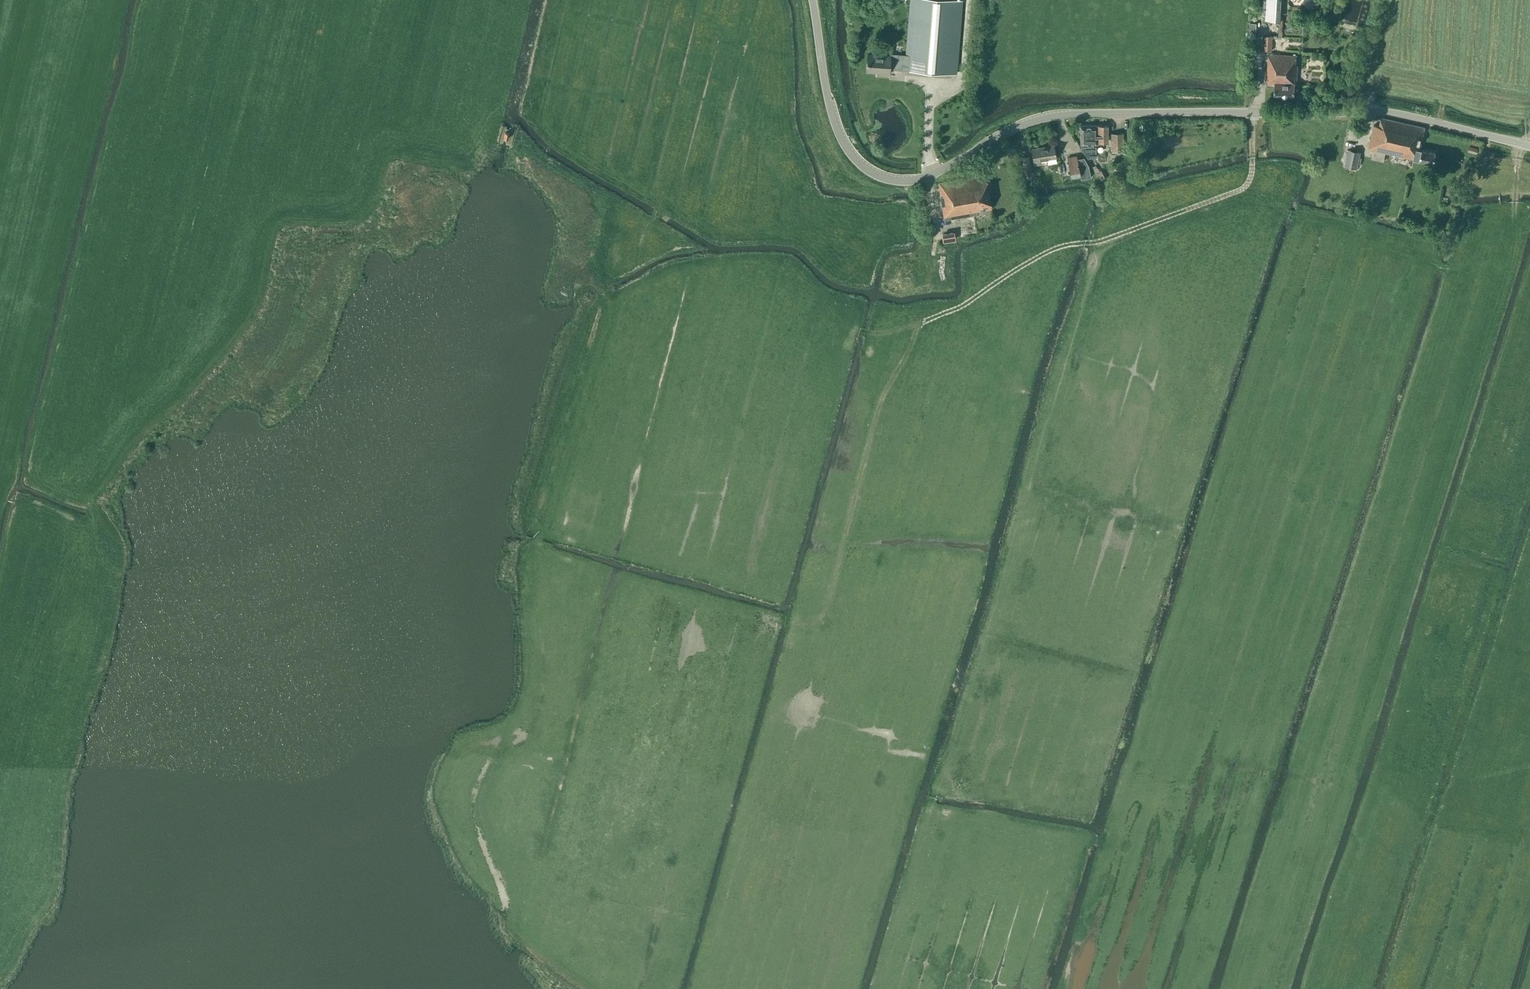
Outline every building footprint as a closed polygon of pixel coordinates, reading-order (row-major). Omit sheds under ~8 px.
[(956,74),(961,0),(956,0),(911,0),(907,55),(890,54),(890,56),(867,54),(866,71),(889,73),(890,67),(906,68),(905,70),(956,74)] [(1280,22),(1282,0),(1267,0),(1266,21),(1280,22)] [(1358,23),(1363,0),(1348,0),(1344,20),(1358,23)] [(1263,50),(1271,50),(1272,36),(1264,35),(1263,50)] [(1267,83),(1275,84),(1274,96),(1294,97),(1294,85),(1296,85),(1297,65),(1296,65),(1296,56),(1269,54),(1267,83)] [(1422,150),(1420,149),(1424,127),(1381,118),(1379,126),(1373,125),(1368,149),(1373,150),(1372,158),(1384,161),(1386,152),(1433,163),(1436,152),(1422,149),(1422,150)] [(1080,125),(1080,144),(1081,144),(1081,147),(1087,158),(1096,158),(1095,146),(1093,146),(1093,144),(1098,144),(1098,142),(1108,142),(1107,125),(1080,125)] [(1123,150),(1122,134),(1110,134),(1111,150),(1123,150)] [(1047,164),(1056,162),(1055,158),(1056,157),(1054,145),(1031,149),(1034,165),(1041,164),(1040,160),(1047,159),(1047,164)] [(1467,151),(1476,154),(1478,148),(1468,146),(1467,151)] [(1344,165),(1358,168),(1361,151),(1347,148),(1344,165)] [(1025,177),(1032,175),(1029,156),(1022,157),(1025,177)] [(1088,165),(1084,157),(1077,159),(1077,156),(1067,158),(1070,178),(1080,176),(1081,179),(1091,177),(1088,165)] [(1095,173),(1099,181),(1105,178),(1101,170),(1099,171),(1096,166),(1095,165),(1091,168),(1095,173)] [(986,175),(938,183),(944,217),(991,209),(986,175)] [(943,242),(955,240),(953,232),(942,234),(943,242)]
